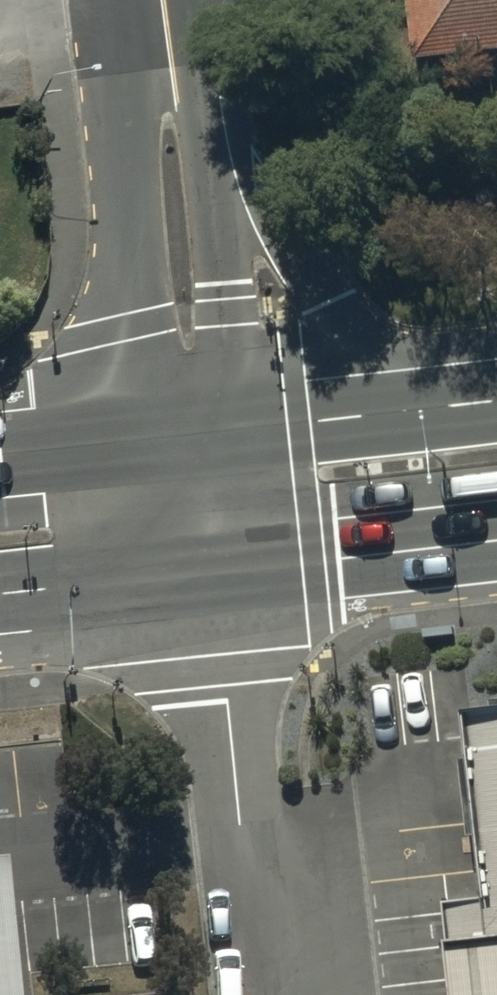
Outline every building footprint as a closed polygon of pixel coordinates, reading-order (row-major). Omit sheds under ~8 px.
[(423,56),(496,49),(496,0),(418,0),(423,56)] [(445,909),(456,994),(496,994),(496,724),(467,727),(488,904),(445,909)] [(0,902),(0,994),(11,994),(0,902)]
